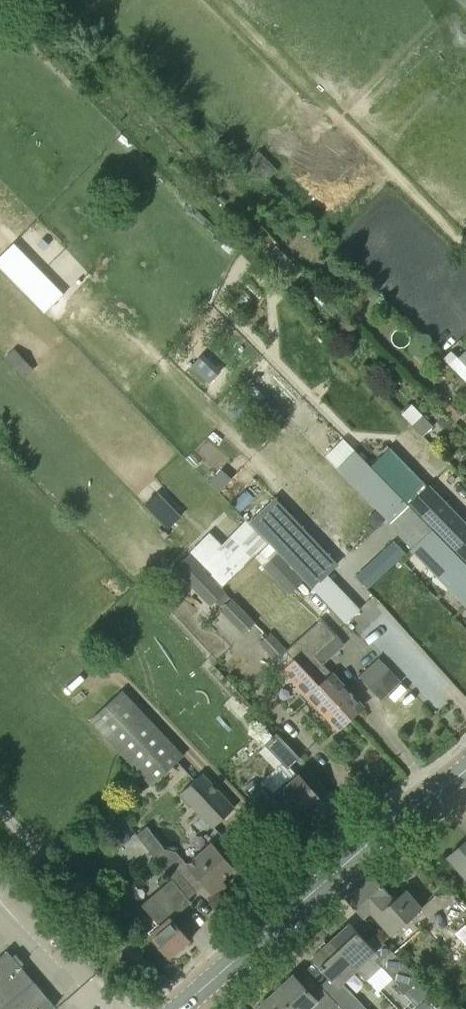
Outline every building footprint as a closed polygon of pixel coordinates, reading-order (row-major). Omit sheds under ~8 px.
[(465,10),(465,0),(456,0),(465,10)] [(227,201),(220,195),(216,199),(223,205),(227,201)] [(46,310),(65,293),(0,224),(0,260),(46,310)] [(298,267),(276,246),(265,257),(288,278),(298,267)] [(203,351),(192,367),(209,378),(220,362),(203,351)] [(402,413),(413,424),(423,415),(412,404),(402,413)] [(296,421),(306,411),(301,405),(291,415),(296,421)] [(430,418),(427,414),(424,416),(423,415),(413,424),(424,435),(434,425),(428,420),(430,418)] [(443,427),(449,421),(443,414),(436,421),(443,427)] [(337,468),(390,522),(407,505),(354,451),(337,468)] [(444,491),(452,482),(448,479),(453,474),(445,468),(433,483),(444,491)] [(464,564),(465,562),(465,521),(429,484),(408,505),(430,529),(464,564)] [(147,503),(171,528),(185,515),(161,490),(147,503)] [(338,563),(274,497),(250,519),(314,586),(326,574),(338,563)] [(407,505),(390,522),(389,524),(388,524),(411,548),(430,529),(408,505),(407,505)] [(244,567),(270,543),(248,521),(222,546),(209,533),(190,553),(224,587),(244,567)] [(411,548),(465,606),(465,566),(464,564),(430,529),(411,548)] [(400,555),(392,546),(366,570),(375,579),(400,555)] [(220,606),(230,597),(190,554),(175,568),(211,606),(216,601),(220,606)] [(360,609),(326,574),(314,586),(312,587),(347,623),(360,609)] [(234,596),(222,609),(247,632),(259,619),(234,596)] [(286,651),(350,717),(361,707),(331,675),(332,674),(315,655),(335,636),(320,620),(287,650),(286,651)] [(286,651),(287,650),(271,632),(259,643),(337,729),(350,717),(286,651)] [(370,688),(381,700),(401,680),(390,669),(370,688)] [(152,785),(184,755),(124,690),(91,720),(152,785)] [(265,744),(273,736),(265,728),(257,736),(265,744)] [(289,769),(301,758),(277,733),(273,736),(265,744),(289,769)] [(216,826),(234,809),(201,774),(183,790),(216,826)] [(321,801),(297,774),(271,797),(264,788),(252,798),(284,834),(321,801)] [(246,786),(252,794),(260,787),(253,780),(246,786)] [(155,857),(165,849),(148,827),(138,835),(155,857)] [(448,857),(465,876),(465,841),(448,857)] [(214,895),(225,886),(220,880),(233,869),(211,845),(188,865),(214,895)] [(83,882),(90,875),(78,861),(71,868),(83,882)] [(180,874),(173,881),(187,898),(195,892),(180,874)] [(374,876),(346,900),(363,919),(370,913),(390,936),(423,908),(406,889),(394,899),(391,902),(383,893),(386,890),(374,876)] [(178,912),(190,902),(187,898),(173,881),(160,891),(178,912)] [(181,948),(189,941),(169,917),(151,896),(141,905),(159,926),(149,934),(169,958),(172,955),(174,957),(182,950),(181,948)] [(454,934),(465,947),(465,923),(454,934)] [(349,924),(331,940),(358,970),(358,969),(368,980),(368,979),(382,967),(382,966),(400,985),(407,992),(419,981),(411,972),(375,934),(367,942),(349,924)] [(331,940),(311,959),(329,978),(338,988),(343,984),(358,970),(331,940)] [(7,952),(0,958),(0,1008),(51,1008),(55,1006),(21,967),(24,964),(16,954),(12,957),(7,952)] [(275,994),(289,1008),(331,1008),(337,1003),(333,1000),(320,986),(319,984),(310,993),(295,976),(294,975),(275,994)] [(333,1000),(337,1003),(342,1008),(366,1008),(346,988),(333,1000)] [(258,1008),(289,1008),(275,994),(258,1008)]
